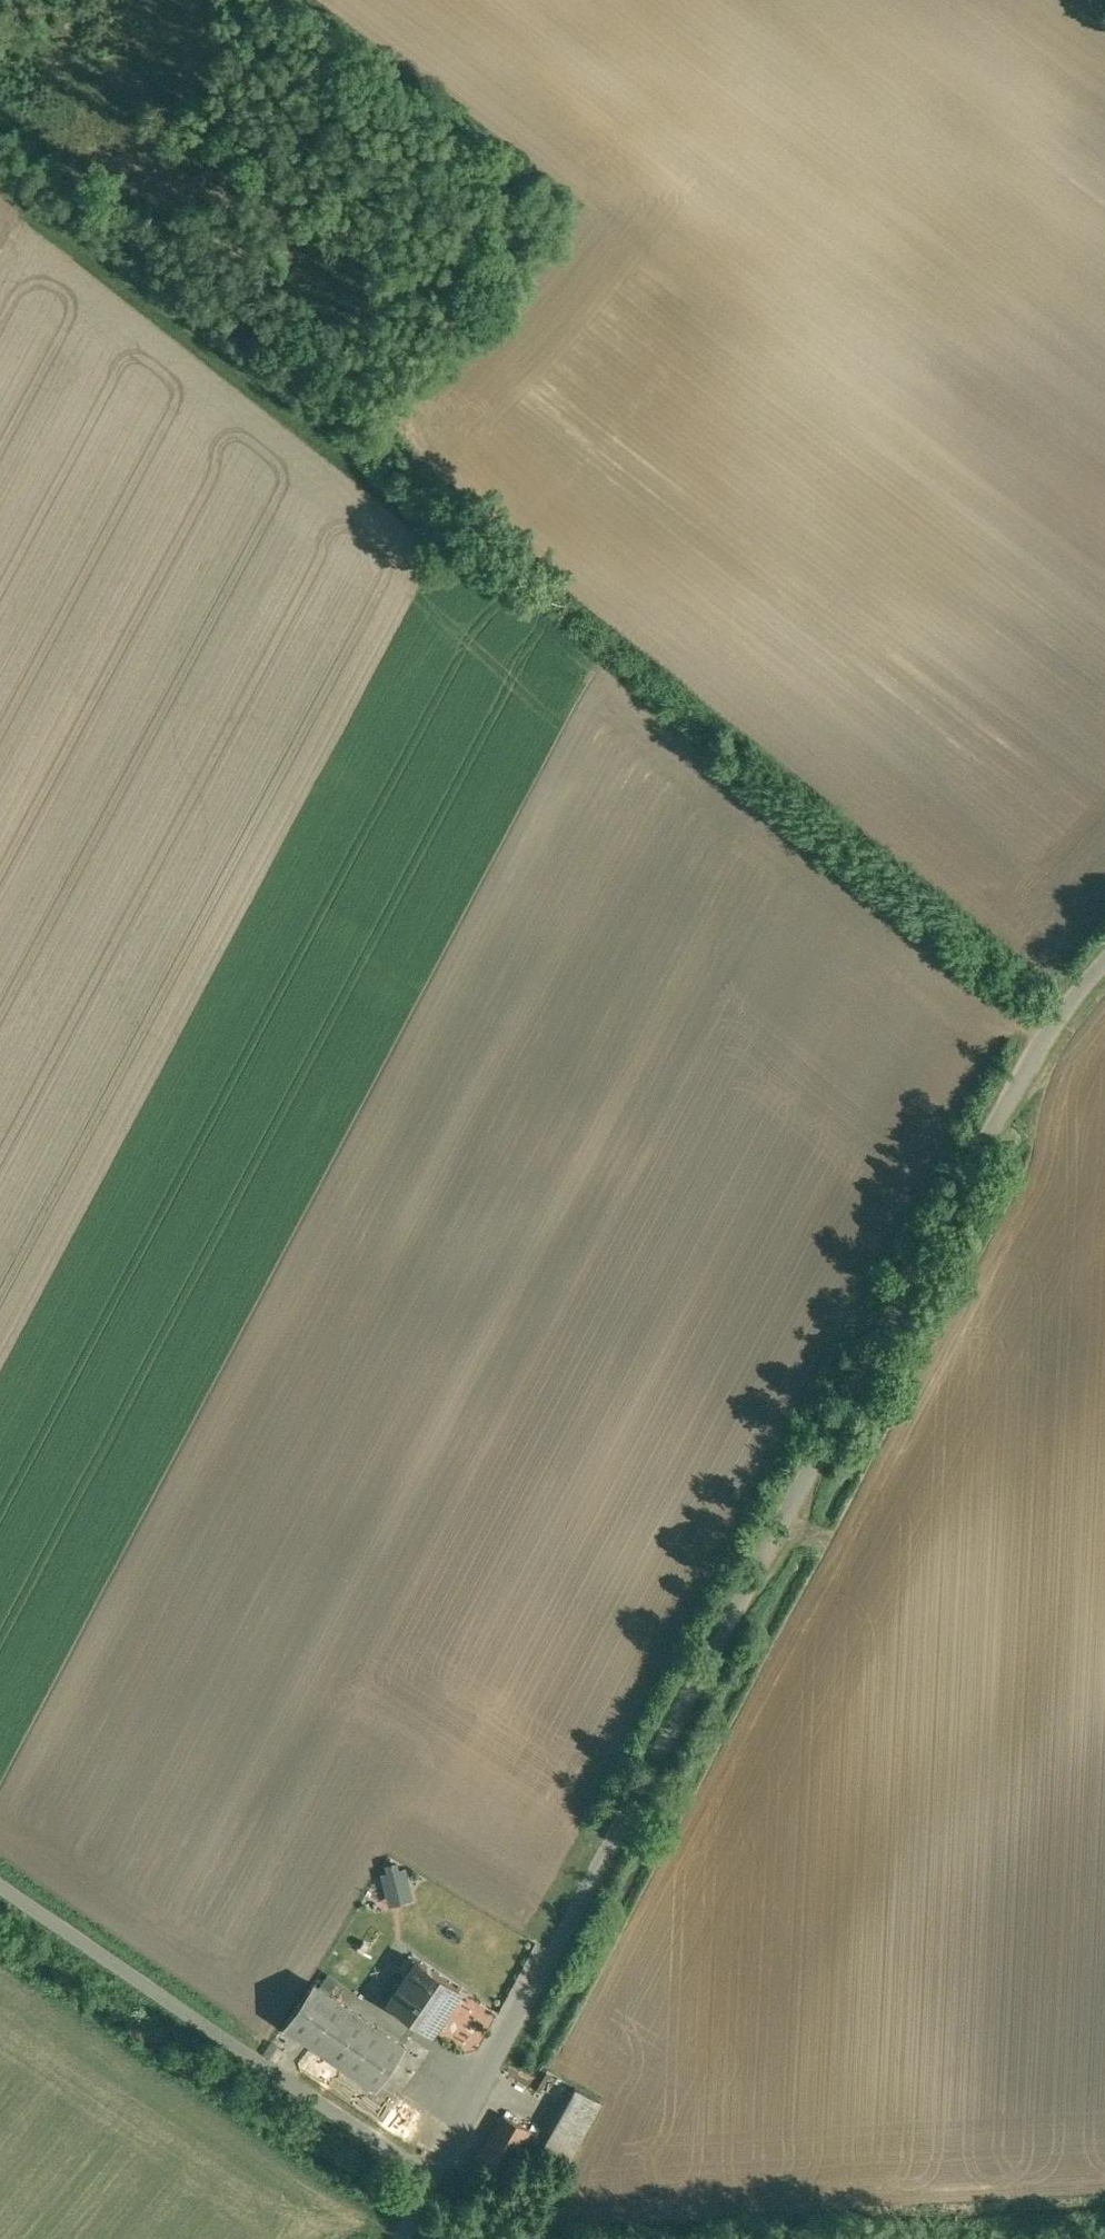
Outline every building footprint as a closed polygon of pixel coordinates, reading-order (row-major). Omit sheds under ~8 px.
[(387,1873),(382,1874),(389,1905),(414,1899),(407,1868),(399,1870),(398,1863),(386,1866),(387,1873)] [(417,1961),(385,2005),(431,2038),(463,1993),(417,1961)] [(315,1985),(285,2027),(373,2090),(404,2047),(315,1985)] [(446,2035),(476,2050),(495,2011),(465,1996),(446,2035)] [(570,2084),(537,2146),(572,2165),(605,2103),(570,2084)] [(530,2131),(501,2115),(478,2157),(507,2173),(530,2131)]
